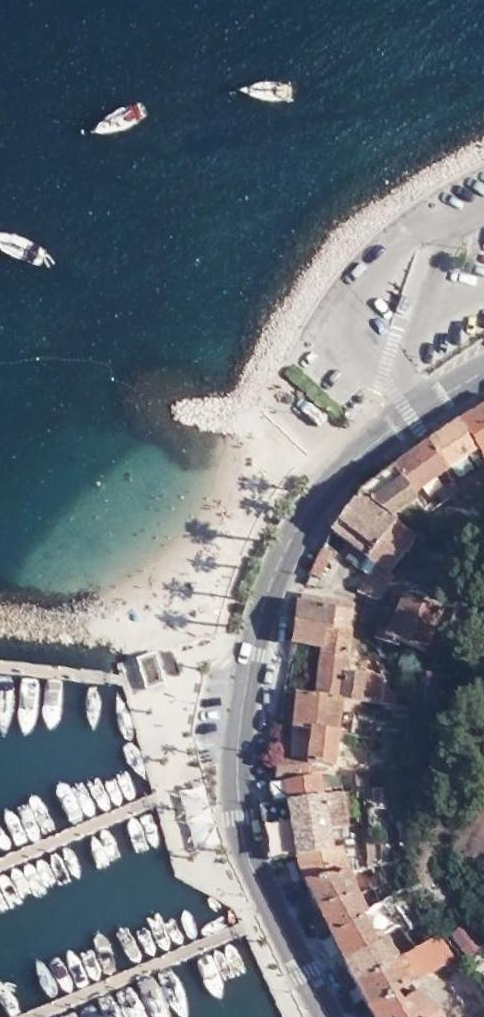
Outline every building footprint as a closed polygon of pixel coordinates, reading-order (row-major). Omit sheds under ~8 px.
[(479,392),(458,404),(483,438),(483,399),(479,392)] [(458,404),(427,426),(450,458),(474,441),(483,454),(483,438),(458,404)] [(450,458),(427,426),(392,453),(419,482),(450,458)] [(419,482),(392,453),(357,480),(391,508),(394,505),(420,486),(421,485),(419,482)] [(461,472),(454,463),(452,465),(458,474),(461,472)] [(433,476),(421,485),(429,494),(440,485),(433,476)] [(391,508),(357,480),(328,513),(363,542),(364,540),(393,509),(391,508)] [(364,540),(363,542),(369,547),(385,560),(412,525),(393,509),(364,540)] [(330,538),(321,533),(310,559),(320,563),(330,538)] [(385,560),(369,547),(362,556),(382,571),(389,562),(385,560)] [(348,573),(352,575),(370,585),(382,571),(362,556),(348,573)] [(386,593),(383,603),(377,622),(376,624),(394,631),(396,631),(397,626),(425,636),(440,592),(432,590),(392,576),(386,593)] [(346,587),(301,580),(300,588),(297,589),(290,627),(321,630),(323,632),(325,616),(331,617),(332,613),(351,617),(355,589),(346,587)] [(347,640),(351,617),(332,613),(331,617),(325,616),(323,632),(321,630),(316,664),(313,679),(357,686),(396,692),(397,680),(384,678),(386,664),(344,657),(347,640)] [(428,692),(440,692),(441,678),(439,661),(429,661),(428,661),(428,692)] [(357,686),(313,679),(294,677),(289,711),(307,714),(308,712),(335,715),(338,694),(357,696),(357,686)] [(395,702),(409,703),(410,694),(396,692),(395,702)] [(285,743),(274,742),(272,765),(316,756),(317,750),(329,752),(335,715),(308,712),(307,714),(289,711),(285,743)] [(360,739),(361,730),(352,729),(351,738),(360,739)] [(337,757),(283,768),(286,789),(341,777),(337,757)] [(360,773),(371,771),(369,759),(358,762),(360,773)] [(286,789),(271,791),(258,794),(268,844),(283,843),(296,841),(343,832),(344,833),(348,832),(366,827),(365,824),(346,827),(343,814),(349,812),(341,777),(286,789)] [(369,823),(372,846),(377,844),(386,842),(382,820),(369,823)] [(343,832),(296,841),(302,869),(303,869),(352,852),(346,837),(349,835),(348,832),(344,833),(343,832)] [(352,852),(303,869),(316,896),(360,877),(359,873),(352,852)] [(359,873),(360,877),(379,869),(384,867),(382,862),(359,873)] [(379,869),(360,877),(368,896),(386,887),(379,869)] [(360,877),(316,896),(328,921),(368,896),(360,877)] [(328,921),(320,927),(328,943),(338,939),(340,943),(375,922),(374,921),(372,918),(365,905),(376,898),(381,908),(394,900),(386,887),(368,896),(328,921)] [(365,905),(372,918),(384,911),(381,908),(376,898),(365,905)] [(416,931),(400,905),(390,911),(407,937),(416,931)] [(459,954),(441,920),(420,932),(402,942),(416,967),(451,948),(456,956),(459,954)] [(375,922),(340,943),(354,969),(399,944),(386,921),(376,926),(375,922)] [(399,944),(354,969),(368,994),(412,969),(416,967),(402,942),(399,944)] [(368,994),(381,1016),(408,1016),(432,1001),(420,982),(412,969),(368,994)] [(437,998),(432,1001),(408,1016),(448,1016),(437,998)]
